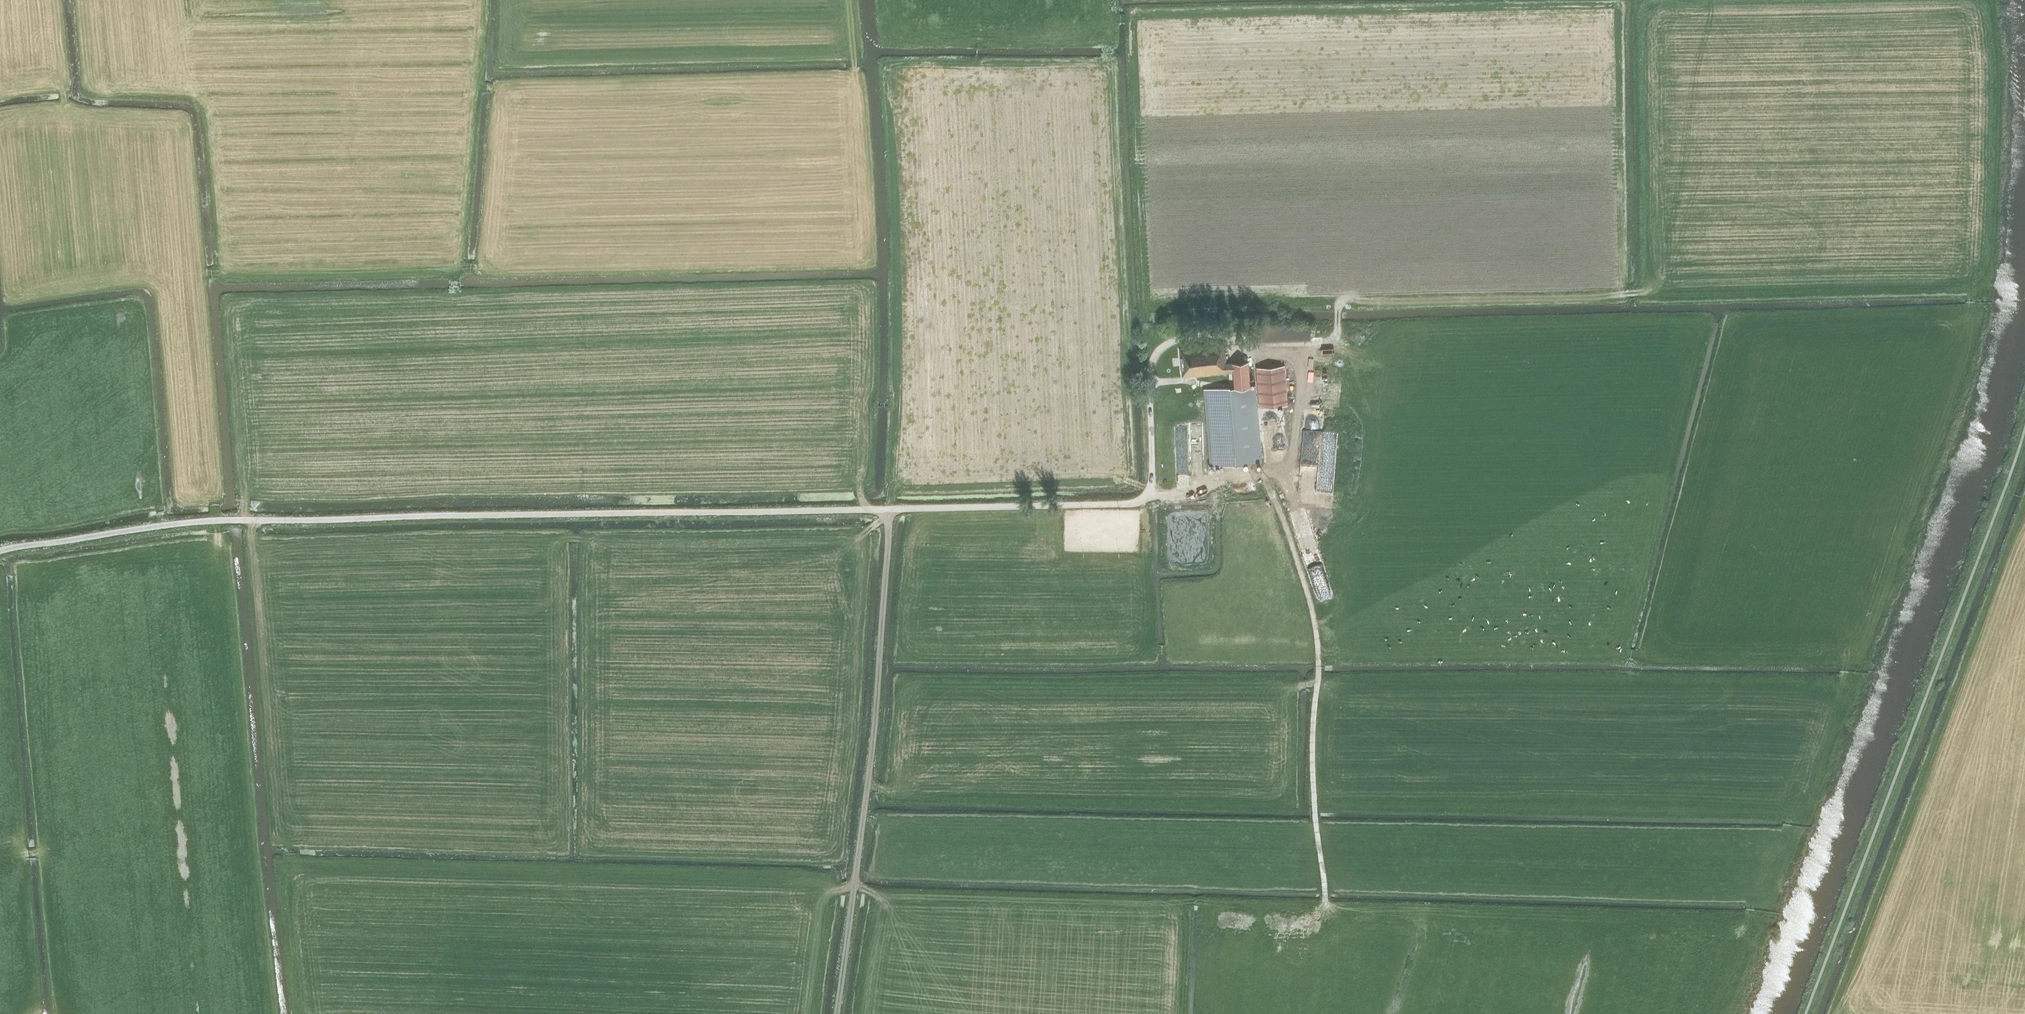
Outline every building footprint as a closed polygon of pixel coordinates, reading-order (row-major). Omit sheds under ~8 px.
[(1255,386),(1250,386),(1249,361),(1226,362),(1225,350),(1224,350),(1223,342),(1191,345),(1191,347),(1180,348),(1183,376),(1194,375),(1195,376),(1234,372),(1235,387),(1230,388),(1230,386),(1205,389),(1206,399),(1205,399),(1210,466),(1261,462),(1256,395),(1255,386)] [(1289,405),(1286,365),(1257,367),(1260,407),(1289,405)] [(1321,432),(1320,477),(1335,477),(1336,432),(1321,432)]
